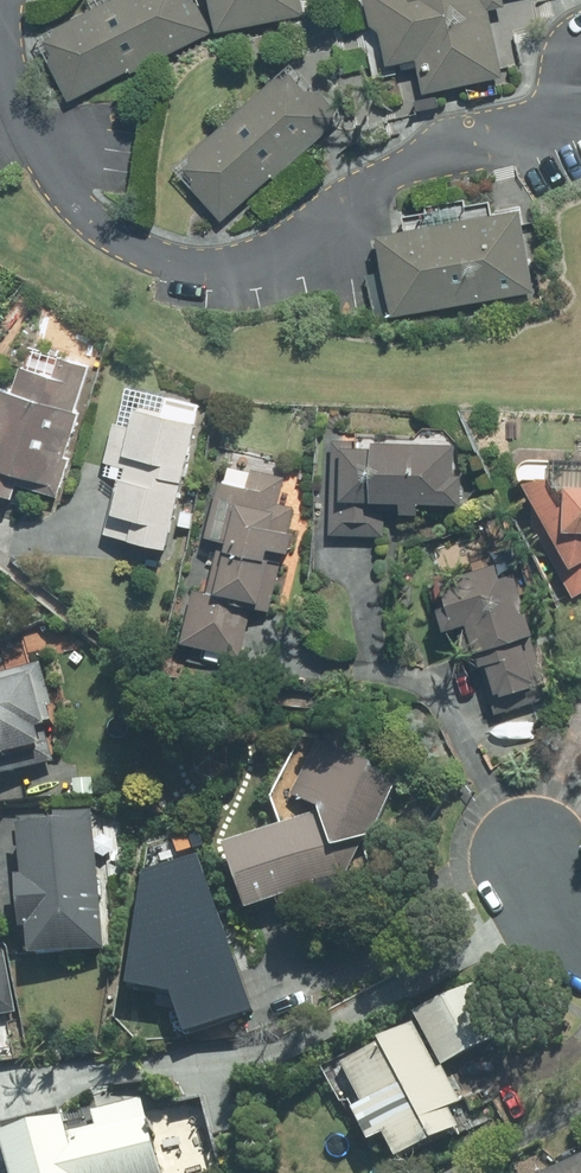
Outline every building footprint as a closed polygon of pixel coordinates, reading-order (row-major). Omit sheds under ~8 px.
[(135,74),(218,33),(202,1),(198,0),(114,0),(61,26),(59,34),(51,38),(57,52),(54,61),(74,101),(133,71),(135,74)] [(222,31),(309,15),(306,0),(217,0),(222,31)] [(377,24),(384,29),(391,65),(406,62),(407,69),(423,65),(428,92),(508,77),(494,9),(511,6),(509,0),(372,0),(377,24)] [(276,176),(279,179),(347,117),(323,90),(311,91),(295,73),(290,78),(280,75),(194,153),(195,160),(187,167),(198,179),(197,189),(228,221),(276,176)] [(538,295),(524,212),(381,236),(395,319),(538,295)] [(20,499),(25,486),(63,498),(74,460),(70,458),(83,414),(80,413),(94,367),(63,357),(57,376),(25,366),(17,392),(7,389),(0,411),(0,492),(20,499)] [(173,547),(201,421),(141,408),(136,426),(115,421),(107,461),(130,466),(127,479),(117,478),(105,533),(173,547)] [(463,475),(464,445),(384,443),(384,449),(364,449),(364,442),(337,441),(333,537),(387,540),(388,513),(427,515),(427,505),(472,507),(474,475),(463,475)] [(552,457),(540,457),(536,458),(532,461),(529,463),(527,467),(526,472),(528,476),(530,481),(549,516),(535,524),(575,596),(580,593),(580,459),(552,457)] [(278,502),(284,477),(251,469),(247,486),(218,479),(205,533),(219,536),(206,591),(193,588),(181,640),(241,654),(252,606),(269,611),(284,549),(289,550),(292,536),(287,534),(294,505),(278,502)] [(179,525),(190,528),(194,512),(182,509),(179,525)] [(544,635),(525,574),(510,579),(505,564),(451,581),(458,605),(449,607),(457,632),(466,630),(475,658),(481,655),(500,716),(553,700),(534,638),(544,635)] [(58,760),(49,722),(57,720),(43,662),(0,673),(0,774),(58,760)] [(247,907),(347,875),(365,836),(375,832),(400,779),(372,767),(374,761),(321,737),(295,795),(320,806),(321,810),(226,841),(247,907)] [(75,794),(97,792),(96,776),(74,778),(75,794)] [(35,954),(106,948),(93,810),(17,817),(28,926),(32,926),(35,954)] [(18,1013),(5,943),(0,944),(0,1016),(18,1013)] [(144,987),(145,969),(125,967),(124,986),(144,987)] [(496,1039),(469,985),(410,1015),(414,1023),(374,1043),(377,1047),(339,1066),(359,1108),(350,1112),(367,1145),(380,1138),(393,1162),(454,1131),(444,1111),(457,1104),(439,1068),(496,1039)] [(144,1103),(70,1122),(68,1116),(7,1132),(18,1172),(163,1172),(144,1103)] [(547,1172),(580,1172),(580,1156),(547,1172)]
